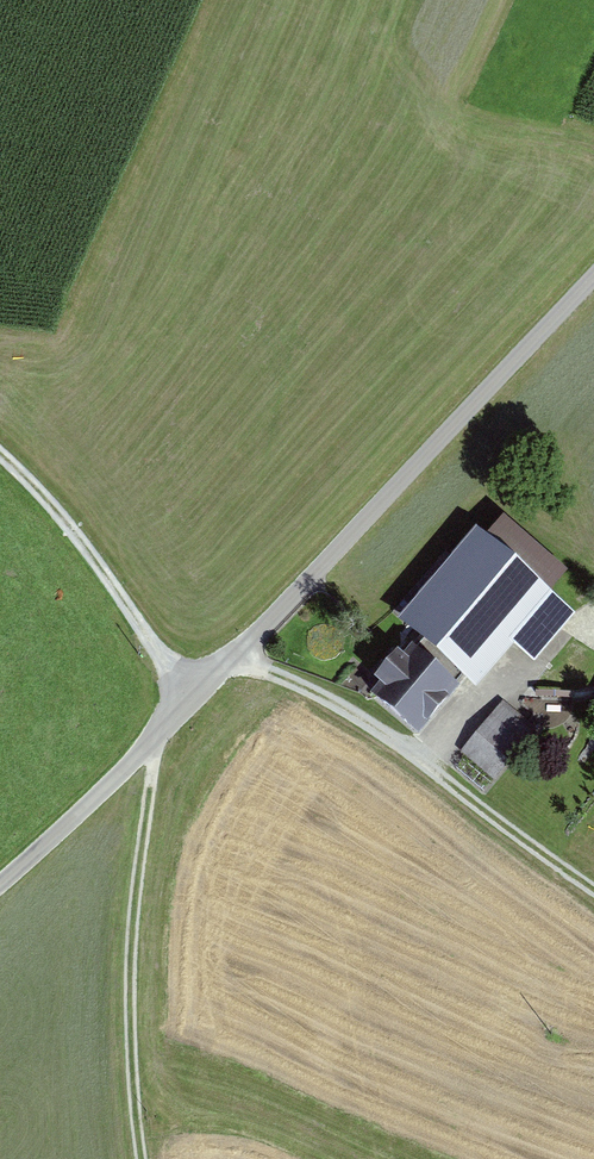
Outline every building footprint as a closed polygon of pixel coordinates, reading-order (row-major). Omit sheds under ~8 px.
[(404,615),(483,682),(517,643),(533,656),(575,607),(481,526),(404,615)] [(417,730),(459,684),(410,640),(368,686),(417,730)] [(500,781),(541,731),(502,700),(462,750),(500,781)]
